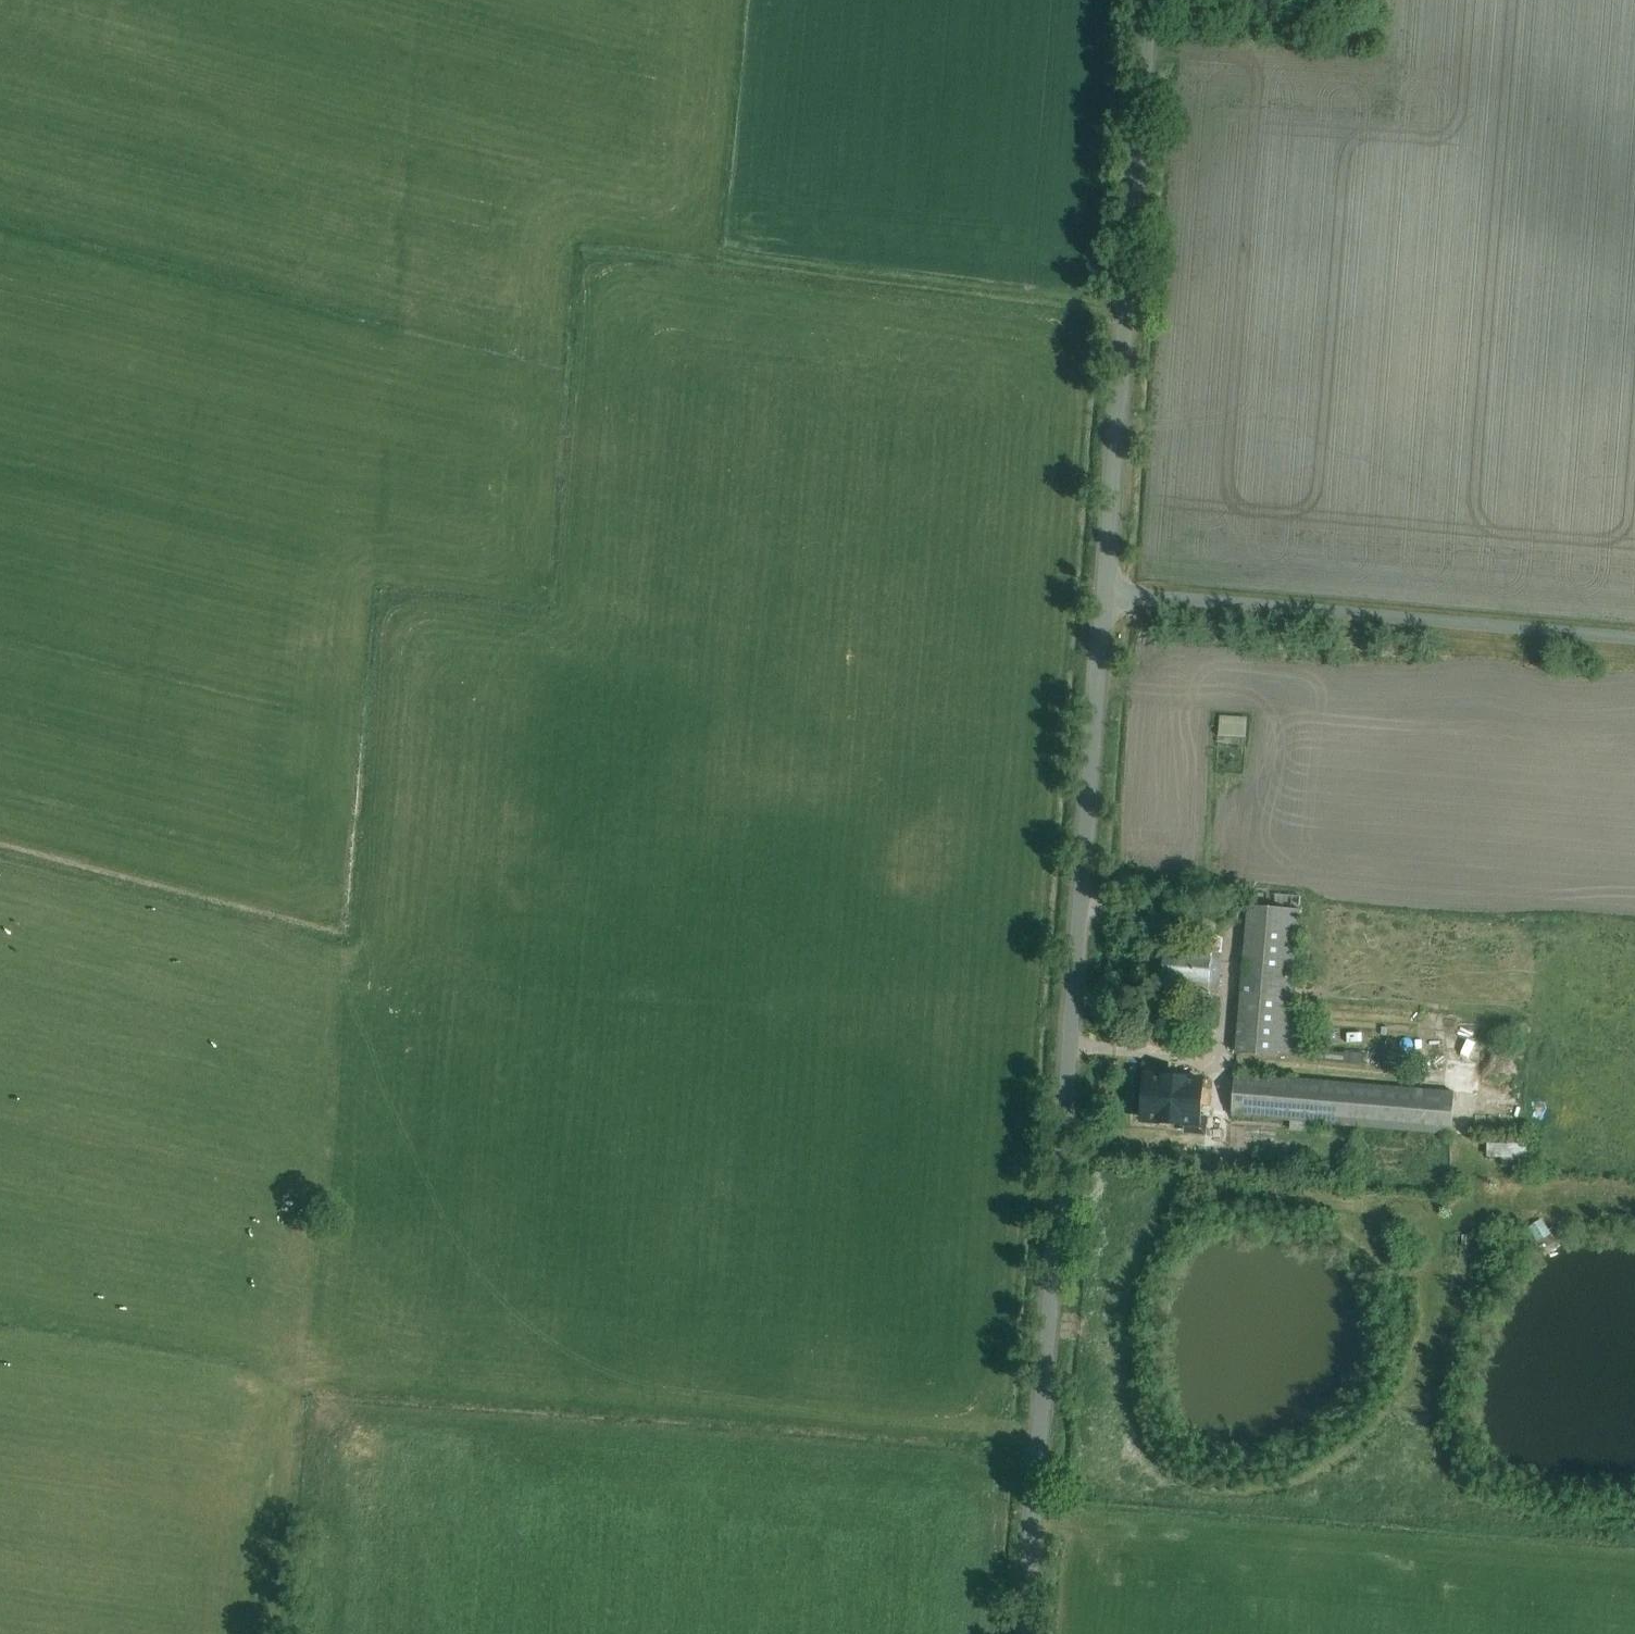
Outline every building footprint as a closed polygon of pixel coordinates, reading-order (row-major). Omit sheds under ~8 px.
[(1245,736),(1246,717),(1220,715),(1219,734),(1245,736)] [(1240,983),(1237,983),(1236,1000),(1238,1000),(1235,1040),(1230,1039),(1229,1051),(1238,1052),(1238,1053),(1306,1058),(1310,1007),(1294,1006),(1302,909),(1300,909),(1301,897),(1248,892),(1240,983)] [(1218,995),(1221,953),(1170,949),(1170,956),(1163,956),(1162,976),(1169,976),(1168,991),(1218,995)] [(1138,1073),(1135,1116),(1187,1120),(1190,1077),(1138,1073)] [(1451,1133),(1454,1092),(1235,1074),(1232,1115),(1451,1133)] [(1491,1140),(1490,1154),(1530,1155),(1530,1142),(1491,1140)] [(1539,1240),(1550,1232),(1541,1218),(1530,1226),(1539,1240)]
